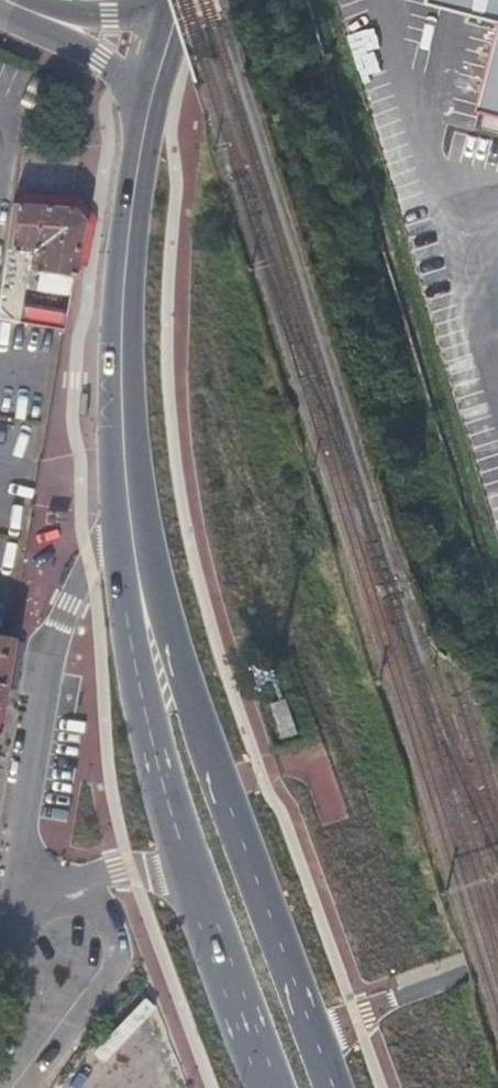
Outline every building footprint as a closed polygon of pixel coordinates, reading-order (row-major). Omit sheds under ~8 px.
[(431,7),(497,27),(497,0),(432,0),(431,7)] [(482,113),(497,116),(497,43),(482,113)] [(73,203),(18,196),(13,195),(6,243),(28,246),(25,264),(72,273),(82,216),(73,203)] [(28,246),(6,243),(3,260),(25,264),(28,246)] [(25,264),(3,260),(0,278),(0,314),(17,317),(25,264)] [(69,291),(72,273),(36,266),(33,284),(69,291)] [(12,631),(0,629),(0,703),(7,661),(12,631)] [(284,736),(298,731),(287,698),(272,703),(284,736)]
